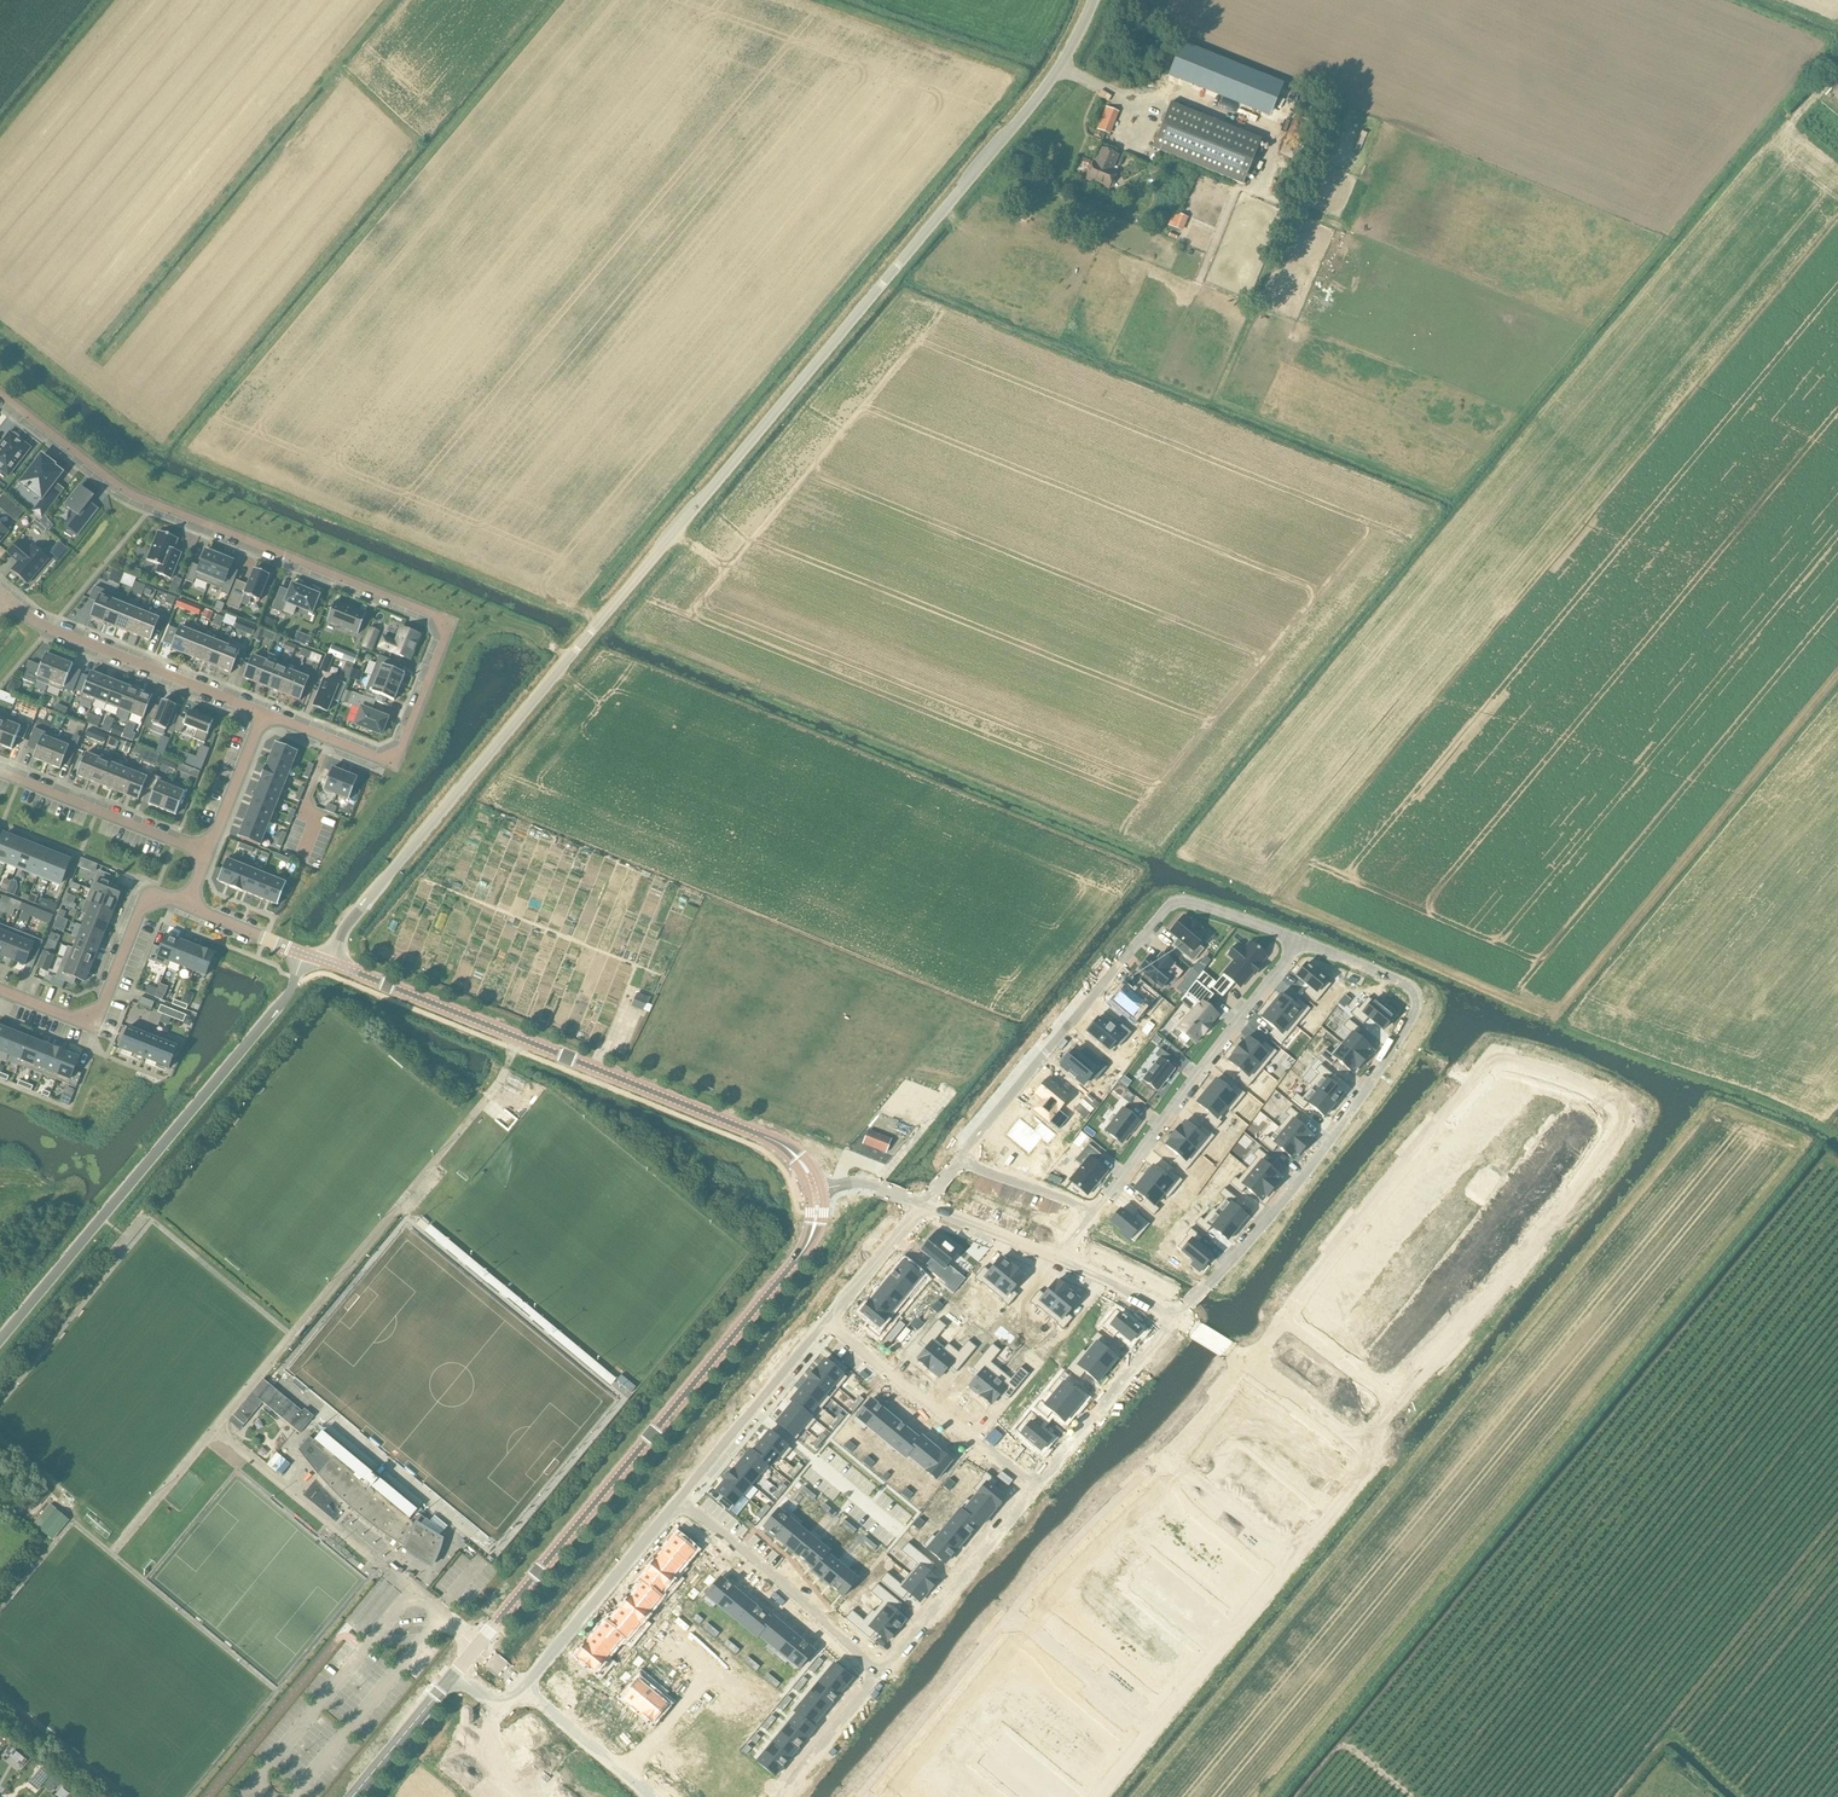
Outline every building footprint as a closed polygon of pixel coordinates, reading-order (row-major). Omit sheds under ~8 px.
[(1188,40),(1176,69),(1274,107),(1285,77),(1188,40)] [(1807,119),(1831,139),(1837,131),(1837,82),(1807,119)] [(1153,148),(1164,152),(1243,184),(1261,140),(1171,103),(1153,148)] [(1107,107),(1097,130),(1108,134),(1117,111),(1107,107)] [(1112,169),(1118,155),(1102,148),(1096,163),(1093,162),(1086,179),(1109,189),(1116,171),(1112,169)] [(1179,214),(1173,227),(1180,231),(1186,217),(1179,214)] [(11,474),(31,448),(10,432),(0,445),(0,465),(11,474)] [(38,503),(48,511),(61,494),(51,486),(61,473),(52,467),(53,465),(42,457),(22,483),(26,487),(26,488),(28,489),(29,489),(33,492),(32,492),(41,500),(38,503)] [(77,536),(91,518),(83,511),(94,497),(80,486),(65,506),(76,514),(66,527),(77,536)] [(0,499),(0,509),(15,522),(24,512),(4,494),(0,499)] [(36,523),(30,530),(34,533),(39,533),(43,529),(36,523)] [(9,532),(0,525),(0,543),(9,532)] [(174,550),(178,539),(159,531),(147,560),(159,565),(156,573),(171,580),(182,553),(174,550)] [(16,561),(17,561),(19,562),(12,570),(28,584),(49,559),(33,546),(30,548),(21,540),(9,555),(16,561)] [(59,543),(51,553),(58,559),(67,549),(59,543)] [(196,578),(208,584),(221,553),(213,550),(212,553),(206,550),(199,567),(193,565),(186,581),(193,584),(196,578)] [(221,553),(208,584),(222,589),(234,561),(228,559),(229,556),(221,553)] [(111,578),(114,570),(108,567),(103,575),(111,578)] [(237,581),(227,605),(239,610),(245,595),(260,601),(270,575),(254,569),(248,585),(237,581)] [(124,573),(122,581),(133,585),(135,578),(124,573)] [(174,577),(169,591),(177,594),(182,580),(174,577)] [(286,603),(312,613),(319,595),(292,585),(287,597),(278,594),(272,609),(282,613),(286,603)] [(105,623),(116,595),(95,587),(90,599),(97,602),(91,617),(105,623)] [(114,601),(116,595),(105,623),(117,628),(126,605),(114,601)] [(168,595),(165,603),(173,606),(176,598),(168,595)] [(217,601),(214,609),(222,613),(225,604),(217,601)] [(358,634),(366,614),(335,601),(327,621),(358,634)] [(190,604),(186,614),(197,618),(201,608),(190,604)] [(126,605),(117,628),(127,632),(136,610),(126,605)] [(138,636),(147,614),(136,610),(127,632),(138,636)] [(206,610),(202,618),(210,621),(213,613),(206,610)] [(151,641),(160,619),(147,614),(138,636),(151,641)] [(229,616),(226,623),(233,626),(236,619),(229,616)] [(264,616),(260,626),(273,631),(276,621),(264,616)] [(245,623),(241,632),(253,636),(256,628),(245,623)] [(261,642),(265,630),(258,627),(253,639),(261,642)] [(184,655),(192,632),(180,628),(171,650),(184,655)] [(410,660),(420,635),(401,628),(396,642),(383,637),(380,647),(392,652),(392,653),(410,660)] [(195,659),(203,637),(192,632),(184,655),(195,659)] [(298,632),(294,641),(308,647),(312,637),(298,632)] [(366,636),(362,648),(372,652),(376,640),(366,636)] [(203,637),(195,659),(207,664),(215,641),(204,637),(203,637)] [(207,664),(219,669),(227,646),(215,641),(207,664)] [(286,642),(283,649),(294,653),(296,647),(286,642)] [(231,673),(240,651),(227,646),(219,669),(231,673)] [(345,651),(342,660),(354,665),(358,656),(345,651)] [(60,659),(46,654),(41,666),(31,662),(24,680),(35,684),(36,681),(49,686),(60,660),(60,659)] [(255,683),(264,660),(252,656),(243,678),(255,683)] [(372,676),(400,687),(405,674),(397,671),(400,664),(380,656),(372,676)] [(326,657),(321,670),(327,673),(332,660),(326,657)] [(73,665),(60,660),(49,686),(63,691),(73,665)] [(266,687),(275,665),(264,660),(255,683),(266,687)] [(346,663),(341,676),(348,678),(353,665),(346,663)] [(278,692),(287,669),(275,665),(266,687),(278,692)] [(287,669),(278,692),(289,696),(298,674),(287,669)] [(352,669),(349,678),(360,682),(363,673),(352,669)] [(298,674),(289,696),(300,701),(310,676),(299,671),(298,674)] [(93,704),(104,677),(91,672),(80,699),(93,704)] [(400,687),(372,676),(364,696),(376,701),(384,704),(386,698),(394,701),(400,687)] [(116,682),(104,677),(93,704),(94,704),(95,700),(107,704),(116,682)] [(69,678),(65,686),(73,689),(76,680),(69,678)] [(12,679),(8,691),(16,694),(21,683),(12,679)] [(324,679),(314,706),(327,712),(332,700),(339,703),(346,684),(339,681),(337,685),(324,679)] [(119,709),(128,687),(116,682),(107,704),(119,709)] [(140,692),(128,687),(119,709),(131,714),(140,692)] [(344,690),(340,701),(348,704),(352,693),(344,690)] [(140,692),(131,714),(144,719),(153,697),(140,692)] [(376,701),(364,696),(363,697),(353,692),(352,693),(348,704),(361,709),(355,724),(381,734),(387,718),(371,712),(376,701)] [(160,707),(153,704),(147,718),(154,721),(153,724),(166,730),(176,706),(162,700),(160,707)] [(62,701),(57,713),(65,716),(70,704),(62,701)] [(40,708),(36,718),(44,721),(48,711),(40,708)] [(197,730),(194,739),(204,743),(213,721),(189,711),(186,720),(179,717),(174,731),(181,734),(184,725),(197,730)] [(9,718),(0,714),(0,740),(9,718)] [(89,714),(85,723),(98,728),(101,718),(89,714)] [(0,740),(0,745),(12,750),(17,737),(24,740),(29,726),(9,718),(0,740)] [(112,726),(104,723),(102,729),(109,732),(112,726)] [(114,725),(111,733),(122,737),(125,729),(114,725)] [(89,730),(86,737),(104,744),(107,735),(90,728),(89,730)] [(33,758),(47,764),(58,737),(44,732),(33,758)] [(58,737),(47,764),(60,769),(71,743),(58,737)] [(126,743),(123,751),(129,754),(132,745),(132,744),(126,742),(126,743)] [(160,743),(156,752),(163,755),(167,746),(160,743)] [(275,743),(271,755),(293,763),(298,752),(275,743)] [(186,753),(182,763),(183,763),(192,767),(201,771),(210,749),(201,745),(196,757),(191,755),(186,753)] [(77,776),(90,781),(98,758),(86,753),(77,776)] [(153,754),(151,761),(157,763),(160,756),(153,754)] [(271,755),(266,766),(288,775),(293,763),(271,755)] [(90,781),(102,786),(111,763),(98,758),(90,781)] [(102,786),(114,790),(123,768),(111,763),(102,786)] [(288,775),(266,766),(262,778),(284,787),(288,775)] [(189,767),(186,774),(197,778),(200,771),(189,767)] [(114,790),(126,795),(137,769),(136,769),(135,773),(123,768),(114,790)] [(333,768),(324,790),(336,795),(345,773),(333,768)] [(137,769),(126,795),(139,800),(149,774),(137,769)] [(345,773),(336,795),(349,800),(358,778),(345,773)] [(149,804),(162,810),(173,783),(153,775),(147,789),(154,791),(149,804)] [(262,778),(257,790),(279,798),(284,787),(262,778)] [(173,783),(162,810),(176,815),(186,789),(173,783)] [(257,790),(252,801),(275,810),(279,798),(257,790)] [(252,801),(248,813),(270,822),(275,810),(252,801)] [(248,813),(243,825),(265,833),(270,822),(248,813)] [(265,833),(243,825),(238,837),(260,845),(265,833)] [(6,862),(15,840),(4,835),(0,845),(0,860),(6,862)] [(26,844),(15,840),(6,862),(17,867),(26,844)] [(17,867),(28,871),(37,848),(26,844),(17,867)] [(37,848),(28,871),(39,875),(47,853),(37,848)] [(39,875),(49,879),(58,857),(47,853),(39,875)] [(58,857),(49,879),(61,884),(70,861),(58,857)] [(81,858),(78,867),(86,870),(90,861),(81,858)] [(227,859),(219,881),(230,886),(239,864),(227,859)] [(239,864),(230,886),(242,891),(251,869),(239,864)] [(251,869),(242,891),(254,895),(263,873),(251,869)] [(92,890),(117,900),(123,888),(113,884),(115,878),(99,872),(92,890)] [(263,873),(254,895),(266,900),(274,878),(263,873)] [(74,875),(72,882),(78,885),(81,878),(74,875)] [(274,878),(266,900),(277,905),(286,883),(274,878)] [(15,896),(18,888),(17,882),(12,880),(6,893),(15,896)] [(70,887),(69,889),(76,891),(79,891),(81,886),(78,885),(72,882),(70,887)] [(117,900),(92,890),(87,902),(113,912),(117,901),(117,900)] [(20,898),(28,901),(30,896),(22,893),(20,898)] [(73,896),(67,894),(64,900),(70,903),(73,896)] [(35,904),(38,897),(31,895),(28,901),(35,904)] [(8,905),(11,899),(4,896),(2,902),(8,905)] [(8,905),(5,913),(13,916),(15,909),(19,911),(19,910),(22,903),(17,902),(11,899),(8,905)] [(55,912),(58,905),(51,902),(48,909),(55,912)] [(113,912),(87,902),(82,913),(88,915),(108,923),(113,912)] [(31,914),(34,908),(27,905),(25,911),(31,914)] [(40,911),(34,908),(31,914),(38,917),(40,911)] [(58,917),(64,919),(66,912),(61,910),(58,917)] [(108,923),(88,915),(83,927),(103,935),(108,923)] [(1184,916),(1170,932),(1178,939),(1177,940),(1179,942),(1176,947),(1173,945),(1173,946),(1193,962),(1203,950),(1198,945),(1207,935),(1200,930),(1201,929),(1191,921),(1190,922),(1184,916)] [(64,919),(58,917),(55,923),(61,926),(64,919)] [(2,955),(12,930),(11,930),(6,928),(0,925),(0,926),(0,955),(2,955)] [(103,935),(83,927),(79,938),(99,946),(103,935)] [(12,930),(2,955),(13,960),(23,934),(17,932),(12,930)] [(52,933),(49,939),(55,942),(57,935),(52,933)] [(23,934),(13,960),(26,965),(29,956),(36,959),(38,955),(43,942),(36,940),(30,937),(24,935),(23,934)] [(153,945),(148,959),(167,967),(178,940),(165,935),(160,948),(153,945)] [(99,946),(79,938),(74,949),(69,947),(94,958),(99,946)] [(55,942),(49,939),(46,946),(52,948),(55,942)] [(178,940),(167,967),(168,967),(170,962),(181,966),(190,945),(178,940)] [(1200,976),(1196,981),(1207,990),(1209,987),(1211,989),(1222,998),(1235,982),(1240,987),(1253,973),(1255,974),(1260,968),(1258,966),(1266,957),(1263,954),(1262,954),(1259,951),(1260,950),(1258,948),(1257,949),(1253,946),(1250,943),(1242,952),(1240,949),(1237,947),(1229,956),(1232,958),(1235,961),(1216,983),(1203,971),(1200,976)] [(190,945),(181,966),(194,971),(202,949),(190,945)] [(94,958),(69,947),(64,959),(90,969),(94,958)] [(202,949),(194,971),(206,976),(215,954),(202,949)] [(45,952),(38,968),(47,971),(54,955),(45,952)] [(1151,956),(1139,970),(1145,974),(1144,975),(1156,985),(1157,984),(1161,988),(1172,976),(1177,981),(1184,973),(1162,954),(1156,960),(1151,956)] [(1197,962),(1191,969),(1192,969),(1200,976),(1203,971),(1211,961),(1205,956),(1199,963),(1197,962)] [(53,975),(50,984),(62,989),(65,981),(73,984),(75,978),(85,982),(90,969),(64,959),(57,977),(53,975)] [(1307,964),(1296,976),(1309,987),(1304,993),(1316,1003),(1331,985),(1327,981),(1329,978),(1320,971),(1318,973),(1307,964)] [(1192,969),(1184,979),(1184,980),(1192,986),(1196,981),(1200,976),(1192,969)] [(1192,1012),(1177,1029),(1182,1033),(1178,1038),(1186,1044),(1190,1039),(1195,1043),(1202,1034),(1203,1035),(1205,1033),(1204,1033),(1209,1027),(1211,1025),(1210,1025),(1218,1015),(1205,1005),(1214,995),(1207,990),(1196,981),(1192,986),(1184,996),(1180,1002),(1192,1012)] [(1124,987),(1113,1001),(1133,1018),(1144,1005),(1149,1009),(1156,1000),(1142,987),(1135,996),(1124,987)] [(186,991),(181,1003),(190,1006),(194,994),(186,991)] [(635,998),(632,1006),(643,1011),(643,1010),(646,1003),(648,1004),(650,998),(637,993),(635,998)] [(1281,995),(1271,1006),(1296,1027),(1310,1009),(1298,999),(1293,1005),(1281,995)] [(140,997),(138,1004),(152,1010),(154,1003),(140,997)] [(1356,1007),(1351,1014),(1363,1024),(1368,1018),(1383,1030),(1396,1014),(1388,1008),(1385,1012),(1368,997),(1359,1009),(1356,1007)] [(1344,998),(1338,1006),(1344,1011),(1350,1003),(1344,998)] [(1271,1006),(1262,1018),(1274,1028),(1269,1034),(1281,1044),(1296,1027),(1271,1006)] [(1099,1018),(1086,1032),(1109,1051),(1116,1042),(1121,1046),(1132,1033),(1119,1022),(1114,1028),(1110,1025),(1109,1026),(1099,1018)] [(1352,1034),(1343,1045),(1363,1062),(1369,1055),(1369,1054),(1372,1050),(1356,1037),(1361,1030),(1349,1020),(1343,1027),(1352,1034)] [(128,1027),(120,1049),(170,1068),(180,1042),(155,1032),(153,1037),(128,1027)] [(18,1034),(6,1029),(0,1044),(0,1051),(10,1055),(18,1034)] [(18,1034),(10,1055),(21,1060),(19,1065),(20,1066),(31,1039),(18,1034)] [(1242,1042),(1237,1049),(1258,1066),(1263,1070),(1277,1052),(1265,1042),(1260,1048),(1248,1038),(1243,1043),(1242,1042)] [(31,1039),(20,1066),(32,1071),(43,1044),(31,1039)] [(1325,1050),(1320,1056),(1332,1066),(1337,1060),(1353,1073),(1357,1069),(1363,1062),(1343,1045),(1340,1043),(1330,1054),(1325,1050)] [(43,1044),(32,1071),(45,1075),(55,1048),(43,1044)] [(55,1048),(45,1075),(57,1080),(67,1053),(55,1048)] [(1067,1054),(1059,1064),(1061,1066),(1061,1067),(1069,1073),(1069,1074),(1075,1079),(1083,1085),(1091,1076),(1097,1081),(1108,1068),(1085,1049),(1080,1056),(1074,1051),(1070,1056),(1067,1054)] [(1151,1069),(1142,1080),(1158,1092),(1175,1069),(1166,1062),(1170,1056),(1160,1049),(1156,1055),(1160,1058),(1151,1069)] [(1233,1056),(1228,1061),(1241,1071),(1236,1077),(1248,1087),(1263,1070),(1258,1066),(1237,1049),(1232,1055),(1233,1056)] [(67,1053),(57,1080),(76,1088),(82,1074),(75,1071),(80,1058),(67,1053)] [(1318,1074),(1309,1085),(1311,1087),(1334,1105),(1343,1094),(1327,1080),(1332,1075),(1320,1065),(1315,1071),(1318,1074)] [(1040,1103),(1034,1110),(1059,1130),(1068,1119),(1058,1110),(1069,1096),(1049,1079),(1047,1081),(1045,1080),(1039,1087),(1041,1089),(1036,1094),(1044,1101),(1042,1104),(1040,1103)] [(1216,1080),(1206,1091),(1226,1108),(1229,1110),(1228,1110),(1230,1112),(1245,1094),(1233,1084),(1228,1090),(1216,1080)] [(1118,1085),(1113,1091),(1122,1097),(1126,1091),(1118,1085)] [(1296,1094),(1291,1100),(1303,1109),(1308,1104),(1324,1117),(1327,1113),(1328,1114),(1335,1106),(1334,1105),(1311,1087),(1302,1098),(1296,1094)] [(1264,1089),(1255,1099),(1262,1105),(1271,1094),(1264,1089)] [(1206,1091),(1197,1103),(1209,1113),(1204,1119),(1216,1129),(1222,1123),(1220,1121),(1228,1110),(1229,1110),(1226,1108),(1206,1091)] [(1288,1116),(1279,1128),(1304,1148),(1310,1141),(1309,1141),(1313,1136),(1297,1123),(1302,1117),(1290,1107),(1285,1113),(1288,1116)] [(1123,1108),(1105,1131),(1122,1144),(1130,1134),(1140,1121),(1123,1108)] [(1020,1119),(1008,1135),(1030,1153),(1042,1138),(1049,1143),(1056,1135),(1041,1123),(1034,1131),(1020,1119)] [(1180,1127),(1174,1133),(1200,1154),(1214,1136),(1202,1126),(1197,1132),(1185,1122),(1180,1128),(1180,1127)] [(1266,1136),(1261,1142),(1273,1152),(1278,1146),(1294,1160),(1297,1155),(1298,1156),(1304,1148),(1279,1128),(1269,1139),(1266,1136)] [(863,1144),(869,1146),(886,1153),(891,1139),(869,1131),(863,1144)] [(1170,1140),(1166,1145),(1178,1156),(1173,1162),(1185,1172),(1200,1154),(1174,1133),(1169,1139),(1170,1140)] [(1082,1166),(1069,1181),(1087,1196),(1107,1172),(1098,1164),(1103,1157),(1088,1145),(1075,1161),(1082,1166)] [(1256,1158),(1247,1169),(1272,1190),(1278,1183),(1278,1182),(1281,1178),(1265,1164),(1270,1159),(1258,1149),(1253,1155),(1256,1158)] [(1041,1177),(1055,1161),(1048,1156),(1035,1172),(1041,1177)] [(1153,1167),(1144,1178),(1164,1195),(1163,1195),(1167,1199),(1183,1181),(1171,1171),(1166,1177),(1153,1167)] [(1235,1177),(1229,1184),(1241,1194),(1246,1188),(1262,1201),(1266,1197),(1272,1190),(1247,1169),(1238,1180),(1235,1177)] [(1144,1178),(1134,1190),(1146,1200),(1141,1206),(1153,1216),(1159,1209),(1155,1206),(1163,1195),(1164,1195),(1144,1178)] [(1216,1210),(1215,1210),(1217,1212),(1237,1229),(1238,1230),(1245,1222),(1244,1221),(1247,1217),(1231,1204),(1236,1198),(1224,1188),(1219,1194),(1225,1199),(1216,1210)] [(1200,1217),(1195,1223),(1207,1233),(1212,1227),(1228,1241),(1237,1229),(1217,1212),(1215,1210),(1216,1210),(1213,1208),(1203,1220),(1200,1217)] [(1120,1210),(1110,1222),(1121,1231),(1119,1234),(1128,1241),(1131,1238),(1135,1242),(1144,1231),(1150,1224),(1138,1214),(1133,1220),(1120,1210)] [(1187,1236),(1178,1248),(1194,1262),(1191,1266),(1199,1272),(1213,1256),(1198,1244),(1202,1238),(1191,1228),(1185,1235),(1187,1236)] [(937,1232),(922,1250),(936,1262),(929,1270),(945,1284),(944,1286),(953,1294),(965,1279),(948,1265),(957,1254),(945,1244),(948,1241),(937,1232)] [(984,1267),(974,1279),(981,1284),(982,1283),(992,1292),(1012,1267),(1001,1258),(990,1272),(984,1267)] [(903,1262),(895,1273),(917,1291),(925,1280),(903,1262)] [(1012,1267),(992,1292),(1002,1300),(1001,1301),(1008,1307),(1018,1295),(1012,1290),(1023,1276),(1023,1275),(1012,1266),(1012,1267)] [(895,1273),(886,1283),(908,1301),(917,1291),(895,1273)] [(1039,1290),(1029,1302),(1036,1308),(1037,1307),(1047,1315),(1067,1291),(1068,1291),(1057,1282),(1056,1282),(1045,1295),(1039,1290)] [(886,1283),(878,1293),(900,1311),(908,1301),(886,1283)] [(1067,1291),(1047,1315),(1057,1324),(1056,1325),(1063,1330),(1073,1318),(1067,1314),(1078,1300),(1068,1291),(1067,1291)] [(870,1302),(870,1303),(892,1321),(892,1320),(900,1311),(878,1293),(870,1302)] [(1319,1297),(1306,1313),(1314,1319),(1317,1315),(1330,1326),(1339,1315),(1344,1318),(1350,1311),(1338,1302),(1333,1308),(1319,1297)] [(937,1301),(934,1305),(940,1310),(943,1306),(937,1301)] [(870,1302),(861,1313),(872,1322),(867,1328),(878,1337),(892,1321),(892,1320),(892,1321),(870,1303),(870,1302)] [(934,1305),(931,1309),(937,1314),(940,1310),(934,1305)] [(1117,1310),(1102,1328),(1114,1338),(1119,1333),(1131,1342),(1141,1330),(1134,1325),(1135,1324),(1128,1318),(1127,1319),(1117,1310)] [(917,1319),(914,1323),(920,1327),(923,1324),(917,1319)] [(927,1348),(918,1359),(918,1360),(929,1369),(929,1368),(945,1349),(944,1348),(935,1341),(947,1327),(938,1319),(919,1342),(927,1348)] [(914,1323),(911,1326),(917,1331),(920,1327),(914,1323)] [(1088,1354),(1087,1354),(1107,1371),(1117,1359),(1104,1349),(1109,1343),(1097,1333),(1092,1340),(1096,1343),(1088,1354)] [(945,1349),(929,1368),(929,1369),(940,1378),(949,1366),(956,1372),(977,1348),(968,1341),(958,1352),(948,1344),(944,1348),(945,1349)] [(979,1375),(970,1386),(980,1395),(981,1395),(1001,1371),(991,1363),(1001,1351),(992,1344),(972,1369),(979,1375)] [(1083,1350),(1068,1368),(1080,1378),(1085,1372),(1098,1382),(1107,1371),(1087,1354),(1088,1354),(1083,1350)] [(816,1370),(816,1371),(838,1389),(848,1378),(843,1374),(848,1369),(836,1359),(831,1364),(825,1359),(816,1370)] [(980,1395),(991,1405),(991,1404),(992,1404),(1001,1393),(1009,1399),(1029,1374),(1020,1367),(1011,1379),(1001,1371),(981,1395),(980,1395)] [(816,1370),(807,1380),(808,1381),(830,1399),(838,1389),(816,1371),(816,1370)] [(1064,1373),(1049,1390),(1053,1393),(1073,1410),(1083,1397),(1072,1388),(1076,1383),(1064,1373)] [(621,1375),(617,1380),(632,1393),(636,1387),(621,1375)] [(263,1379),(233,1415),(244,1425),(262,1402),(295,1430),(300,1433),(314,1416),(305,1409),(302,1411),(267,1382),(263,1379)] [(808,1381),(800,1391),(817,1405),(817,1406),(821,1410),(830,1399),(808,1381)] [(800,1391),(791,1401),(793,1403),(809,1415),(817,1406),(817,1405),(800,1391)] [(1040,1401),(1035,1408),(1047,1417),(1049,1414),(1062,1423),(1073,1410),(1053,1393),(1044,1404),(1040,1401)] [(859,1396),(854,1402),(859,1406),(864,1400),(859,1396)] [(871,1400),(856,1418),(867,1426),(881,1409),(871,1400)] [(854,1402),(849,1408),(854,1412),(859,1406),(854,1402)] [(793,1403),(785,1413),(805,1429),(807,1431),(816,1421),(809,1415),(793,1403)] [(881,1409),(867,1426),(867,1427),(876,1434),(891,1417),(881,1409)] [(785,1413),(776,1423),(796,1440),(805,1429),(785,1413)] [(1030,1413),(1016,1430),(1027,1440),(1027,1441),(1033,1447),(1034,1446),(1041,1451),(1051,1439),(1038,1428),(1042,1423),(1030,1413)] [(840,1414),(835,1420),(839,1424),(844,1418),(840,1414)] [(244,1425),(233,1415),(228,1421),(239,1430),(244,1425)] [(891,1417),(876,1434),(886,1442),(900,1425),(891,1417)] [(835,1420),(830,1426),(834,1430),(839,1424),(835,1420)] [(900,1425),(886,1442),(895,1450),(910,1432),(900,1425)] [(770,1431),(761,1442),(779,1457),(778,1457),(783,1461),(792,1450),(770,1431)] [(309,1436),(298,1449),(318,1475),(331,1489),(345,1502),(359,1515),(374,1526),(389,1537),(405,1547),(409,1549),(414,1552),(418,1554),(422,1556),(427,1559),(431,1561),(442,1538),(444,1533),(443,1533),(429,1522),(321,1432),(314,1440),(309,1436)] [(910,1432),(895,1450),(896,1450),(905,1458),(922,1438),(921,1437),(919,1440),(910,1432)] [(822,1433),(817,1439),(822,1443),(827,1437),(822,1433)] [(379,1447),(381,1445),(371,1437),(369,1439),(379,1447)] [(922,1438),(905,1458),(908,1455),(917,1463),(931,1446),(922,1438)] [(817,1439),(812,1445),(817,1449),(822,1443),(817,1439)] [(853,1441),(846,1449),(851,1453),(857,1445),(853,1441)] [(761,1442),(752,1452),(770,1467),(778,1457),(779,1457),(761,1442)] [(858,1445),(851,1453),(856,1456),(862,1449),(858,1445)] [(931,1446),(917,1463),(926,1470),(926,1471),(941,1453),(941,1452),(940,1453),(931,1446)] [(750,1450),(742,1460),(760,1475),(762,1477),(770,1467),(752,1452),(750,1450)] [(941,1453),(926,1471),(937,1480),(952,1462),(941,1453)] [(871,1455),(864,1464),(869,1468),(877,1459),(871,1455)] [(733,1470),(751,1485),(760,1475),(742,1460),(734,1470),(733,1470)] [(877,1460),(869,1468),(873,1472),(881,1463),(877,1460)] [(799,1463),(794,1469),(798,1473),(803,1467),(799,1463)] [(414,1476),(416,1473),(407,1466),(405,1468),(414,1476)] [(794,1469),(789,1475),(793,1479),(798,1473),(794,1469)] [(733,1470),(725,1480),(743,1495),(751,1485),(733,1470)] [(891,1470),(883,1480),(888,1484),(896,1474),(893,1471),(891,1470)] [(975,1488),(973,1490),(997,1508),(1005,1498),(993,1488),(998,1482),(986,1472),(981,1479),(982,1480),(975,1488)] [(897,1474),(889,1484),(894,1488),(902,1478),(897,1474)] [(949,1479),(946,1483),(952,1488),(955,1484),(949,1479)] [(725,1481),(716,1492),(722,1496),(717,1502),(729,1512),(743,1495),(725,1480),(725,1481)] [(39,1482),(26,1497),(27,1498),(36,1506),(38,1507),(51,1492),(39,1482)] [(908,1483),(900,1493),(905,1497),(914,1487),(908,1483)] [(946,1483),(943,1487),(949,1491),(952,1488),(946,1483)] [(783,1484),(778,1490),(783,1494),(788,1488),(783,1484)] [(1151,1486),(1145,1494),(1161,1508),(1168,1500),(1151,1486)] [(801,1492),(807,1497),(811,1492),(805,1487),(801,1492)] [(914,1487),(906,1497),(911,1501),(919,1491),(914,1487)] [(778,1490),(773,1496),(778,1500),(783,1494),(778,1490)] [(973,1490),(966,1499),(988,1517),(996,1508),(996,1509),(997,1508),(973,1490)] [(807,1497),(813,1502),(817,1497),(811,1492),(807,1497)] [(938,1493),(933,1498),(939,1503),(943,1497),(938,1493)] [(1145,1494),(1138,1502),(1155,1516),(1161,1508),(1145,1494)] [(966,1499),(958,1509),(980,1527),(988,1517),(966,1499)] [(935,1501),(932,1504),(939,1510),(942,1507),(935,1501)] [(1138,1502),(1132,1510),(1148,1524),(1155,1516),(1138,1502)] [(821,1508),(827,1513),(831,1508),(825,1503),(821,1508)] [(761,1510),(766,1514),(771,1508),(766,1504),(761,1510)] [(932,1504),(929,1508),(936,1514),(939,1511),(932,1504)] [(782,1505),(764,1527),(774,1536),(793,1514),(782,1505)] [(831,1508),(827,1513),(833,1518),(837,1513),(831,1508)] [(56,1509),(40,1529),(53,1540),(70,1520),(56,1509)] [(960,1511),(952,1520),(970,1534),(977,1525),(980,1527),(958,1509),(960,1511)] [(761,1520),(766,1514),(761,1510),(756,1516),(761,1520)] [(1132,1510),(1125,1518),(1142,1532),(1148,1524),(1132,1510)] [(1176,1512),(1172,1516),(1176,1520),(1180,1515),(1176,1512)] [(793,1514),(774,1536),(784,1544),(799,1527),(803,1522),(793,1514)] [(919,1518),(916,1522),(921,1526),(924,1523),(919,1518)] [(1125,1518),(1119,1525),(1136,1539),(1142,1532),(1125,1518)] [(1188,1518),(1174,1535),(1184,1543),(1198,1526),(1188,1518)] [(1169,1519),(1165,1524),(1170,1528),(1174,1523),(1169,1519)] [(845,1520),(841,1525),(847,1530),(851,1525),(845,1520)] [(952,1520),(944,1529),(962,1544),(970,1534),(952,1520)] [(916,1522),(912,1526),(918,1530),(921,1526),(916,1522)] [(1115,1522),(1107,1532),(1125,1547),(1132,1537),(1135,1540),(1136,1539),(1119,1525),(1115,1522)] [(1165,1524),(1161,1529),(1166,1533),(1170,1528),(1165,1524)] [(851,1525),(847,1530),(853,1535),(857,1530),(851,1525)] [(1198,1526),(1184,1543),(1194,1551),(1208,1534),(1198,1526)] [(799,1527),(784,1544),(794,1553),(809,1535),(808,1534),(799,1527)] [(932,1535),(954,1553),(962,1544),(944,1529),(937,1538),(932,1535)] [(809,1535),(794,1553),(804,1561),(819,1543),(821,1541),(823,1539),(812,1530),(808,1534),(809,1535)] [(1107,1532),(1099,1541),(1117,1556),(1125,1547),(1107,1532)] [(1208,1534),(1194,1551),(1203,1559),(1217,1542),(1208,1534)] [(932,1535),(924,1545),(945,1564),(954,1553),(932,1535)] [(1156,1535),(1152,1540),(1157,1544),(1161,1539),(1156,1535)] [(677,1536),(668,1547),(686,1561),(690,1556),(694,1551),(677,1536)] [(861,1542),(867,1547),(871,1542),(865,1537),(861,1542)] [(901,1538),(895,1545),(901,1551),(908,1543),(901,1538)] [(1152,1540),(1148,1545),(1153,1549),(1157,1544),(1152,1540)] [(819,1543),(804,1561),(814,1569),(827,1554),(828,1554),(831,1550),(821,1541),(819,1543)] [(1099,1541),(1091,1551),(1109,1566),(1117,1556),(1099,1541)] [(867,1547),(873,1552),(877,1547),(871,1542),(867,1547)] [(1217,1542),(1203,1559),(1213,1567),(1227,1550),(1217,1542)] [(901,1551),(917,1565),(909,1574),(929,1591),(938,1581),(937,1580),(938,1580),(929,1573),(927,1571),(933,1563),(908,1543),(901,1551)] [(668,1547),(662,1555),(681,1571),(682,1570),(680,1569),(683,1565),(686,1561),(668,1547)] [(1141,1550),(1136,1556),(1141,1560),(1146,1554),(1141,1550)] [(1227,1550),(1213,1567),(1222,1574),(1236,1558),(1227,1550)] [(1079,1557),(1101,1575),(1109,1566),(1091,1551),(1083,1560),(1079,1557)] [(1167,1552),(1163,1557),(1169,1562),(1173,1557),(1167,1552)] [(814,1569),(812,1571),(823,1580),(838,1562),(837,1562),(828,1554),(827,1554),(814,1569)] [(514,1559),(519,1563),(523,1559),(518,1555),(514,1559)] [(655,1562),(678,1581),(675,1578),(678,1574),(681,1571),(662,1555),(656,1562),(655,1562)] [(1136,1556),(1131,1562),(1136,1566),(1141,1560),(1136,1556)] [(838,1562),(823,1580),(833,1588),(848,1571),(852,1566),(841,1557),(837,1562),(838,1562)] [(1079,1557),(1070,1567),(1088,1582),(1097,1572),(1101,1575),(1079,1557)] [(1173,1557),(1169,1562),(1175,1567),(1179,1562),(1173,1557)] [(1236,1558),(1222,1574),(1232,1582),(1247,1565),(1246,1564),(1245,1565),(1236,1558)] [(655,1562),(647,1572),(670,1591),(674,1586),(678,1581),(655,1562)] [(1247,1565),(1232,1582),(1242,1591),(1257,1573),(1247,1565)] [(873,1566),(868,1572),(872,1575),(877,1570),(873,1566)] [(1070,1567),(1062,1577),(1080,1592),(1088,1582),(1070,1567)] [(1186,1568),(1182,1572),(1188,1577),(1192,1573),(1186,1568)] [(1125,1569),(1120,1575),(1125,1579),(1130,1573),(1125,1569)] [(848,1571),(833,1588),(843,1597),(858,1579),(848,1571)] [(647,1573),(641,1580),(662,1598),(665,1595),(669,1591),(670,1591),(647,1572),(646,1572),(647,1573)] [(868,1572),(862,1579),(869,1584),(875,1577),(872,1575),(868,1572)] [(887,1573),(880,1581),(902,1600),(908,1593),(911,1595),(920,1602),(928,1591),(929,1592),(929,1591),(909,1574),(901,1584),(887,1573)] [(1192,1573),(1188,1577),(1194,1582),(1198,1578),(1192,1573)] [(710,1575),(707,1579),(713,1583),(716,1580),(710,1575)] [(1120,1575),(1115,1581),(1120,1585),(1125,1579),(1120,1575)] [(1062,1577),(1054,1587),(1072,1602),(1080,1592),(1062,1577)] [(706,1596),(702,1600),(713,1609),(717,1604),(731,1586),(721,1578),(706,1596)] [(707,1579),(704,1582),(710,1587),(713,1583),(707,1579)] [(643,1583),(637,1591),(654,1605),(657,1601),(660,1597),(662,1599),(662,1598),(641,1580),(640,1581),(643,1583)] [(1205,1583),(1201,1588),(1207,1593),(1211,1588),(1205,1583)] [(878,1584),(871,1593),(882,1603),(875,1612),(873,1610),(872,1610),(897,1631),(897,1630),(896,1630),(905,1619),(897,1612),(894,1610),(900,1603),(878,1584)] [(731,1586),(717,1604),(727,1613),(741,1595),(731,1586)] [(694,1588),(691,1592),(697,1597),(700,1593),(694,1588)] [(1211,1588),(1207,1593),(1213,1598),(1217,1593),(1211,1588)] [(1109,1589),(1104,1595),(1109,1599),(1114,1592),(1109,1589)] [(630,1598),(648,1613),(649,1613),(648,1612),(651,1609),(654,1605),(637,1591),(631,1598),(630,1598)] [(691,1592),(688,1595),(693,1600),(697,1597),(691,1592)] [(851,1593),(847,1598),(853,1603),(856,1598),(851,1593)] [(741,1595),(727,1613),(737,1621),(751,1603),(741,1595)] [(1104,1595),(1099,1601),(1103,1605),(1109,1599),(1104,1595)] [(1128,1595),(1124,1600),(1130,1605),(1134,1600),(1128,1595)] [(1220,1596),(1217,1601),(1223,1606),(1227,1601),(1220,1596)] [(630,1598),(621,1608),(644,1626),(640,1623),(644,1618),(648,1613),(630,1598)] [(1134,1600),(1130,1605),(1136,1610),(1140,1605),(1134,1600)] [(751,1603),(737,1621),(747,1629),(761,1611),(751,1603)] [(678,1605),(675,1609),(681,1614),(684,1610),(678,1605)] [(622,1609),(616,1616),(637,1634),(641,1630),(644,1626),(621,1608),(621,1609),(622,1609)] [(675,1609),(672,1613),(678,1617),(681,1614),(675,1609)] [(1092,1609),(1087,1615),(1092,1619),(1097,1613),(1092,1609)] [(852,1610),(845,1619),(870,1639),(876,1632),(878,1634),(887,1641),(888,1641),(897,1631),(872,1610),(864,1620),(852,1610)] [(1147,1610),(1143,1615),(1148,1619),(1152,1614),(1147,1610)] [(761,1611),(747,1629),(757,1638),(774,1618),(773,1617),(771,1619),(761,1611)] [(1152,1614),(1148,1619),(1152,1623),(1156,1618),(1152,1614)] [(1087,1615),(1082,1621),(1087,1625),(1092,1619),(1087,1615)] [(607,1622),(606,1622),(631,1642),(634,1638),(637,1634),(616,1616),(612,1620),(609,1624),(607,1622)] [(693,1621),(699,1626),(703,1621),(697,1616),(693,1621)] [(1105,1616),(1089,1634),(1093,1638),(1094,1636),(1100,1641),(1099,1642),(1099,1643),(1115,1624),(1105,1616)] [(774,1618),(757,1638),(759,1636),(769,1644),(784,1626),(774,1618)] [(665,1621),(662,1625),(668,1629),(671,1626),(665,1621)] [(606,1622),(600,1630),(617,1644),(620,1641),(623,1637),(631,1643),(631,1642),(606,1622)] [(1162,1623),(1159,1628),(1163,1632),(1167,1627),(1162,1623)] [(1115,1624),(1099,1643),(1100,1642),(1106,1646),(1105,1648),(1109,1651),(1109,1649),(1124,1632),(1115,1624)] [(662,1625),(657,1631),(662,1636),(668,1629),(662,1625)] [(703,1629),(709,1634),(713,1629),(707,1625),(703,1629)] [(769,1644),(765,1648),(775,1657),(794,1634),(784,1626),(769,1644)] [(1167,1627),(1163,1632),(1168,1636),(1172,1631),(1167,1627)] [(713,1629),(709,1634),(714,1639),(718,1634),(713,1629)] [(600,1630),(593,1638),(611,1652),(614,1648),(617,1644),(600,1630)] [(1124,1632),(1109,1649),(1117,1656),(1132,1638),(1124,1632)] [(794,1634),(775,1657),(785,1665),(787,1663),(789,1660),(804,1643),(794,1634)] [(1178,1636),(1174,1641),(1179,1645),(1183,1640),(1178,1636)] [(587,1645),(586,1645),(609,1664),(605,1660),(608,1656),(611,1652),(593,1638),(587,1645)] [(1132,1638),(1117,1656),(1125,1662),(1140,1645),(1132,1638)] [(650,1639),(647,1643),(653,1647),(656,1643),(650,1639)] [(1183,1640),(1179,1645),(1185,1650),(1189,1645),(1183,1640)] [(723,1646),(729,1651),(733,1646),(727,1641),(723,1646)] [(647,1643),(644,1646),(650,1651),(653,1647),(647,1643)] [(789,1660),(787,1663),(798,1671),(814,1651),(804,1643),(789,1660)] [(582,1650),(578,1656),(582,1659),(581,1661),(590,1668),(591,1667),(596,1671),(600,1675),(609,1664),(586,1645),(582,1650)] [(1140,1645),(1125,1662),(1133,1669),(1148,1651),(1140,1645)] [(733,1646),(729,1651),(735,1655),(738,1651),(733,1646)] [(1148,1651),(1133,1669),(1141,1675),(1155,1658),(1148,1651)] [(655,1655),(650,1661),(654,1664),(659,1658),(655,1655)] [(992,1655),(984,1666),(1003,1681),(1011,1671),(992,1655)] [(639,1656),(636,1660),(642,1665),(645,1661),(639,1656)] [(744,1663),(749,1667),(753,1663),(748,1658),(744,1663)] [(819,1658),(814,1664),(820,1669),(824,1663),(819,1658)] [(1155,1658),(1141,1675),(1148,1681),(1147,1683),(1148,1683),(1163,1664),(1155,1658)] [(636,1660),(633,1664),(638,1668),(642,1665),(636,1660)] [(753,1663),(749,1667),(755,1672),(759,1667),(753,1663)] [(814,1664),(809,1670),(815,1674),(820,1669),(814,1664)] [(834,1664),(826,1674),(844,1689),(852,1679),(834,1664)] [(1163,1664),(1148,1683),(1158,1692),(1174,1673),(1163,1664)] [(984,1666),(975,1676),(995,1692),(1003,1681),(984,1666)] [(673,1670),(668,1676),(672,1679),(677,1673),(673,1670)] [(626,1672),(623,1675),(629,1680),(632,1677),(626,1672)] [(677,1673),(670,1682),(682,1691),(689,1683),(678,1674),(677,1673)] [(826,1674),(818,1683),(836,1698),(844,1689),(826,1674)] [(623,1675),(611,1690),(619,1697),(631,1682),(629,1680),(623,1675)] [(768,1675),(764,1679),(769,1684),(773,1679),(768,1675)] [(642,1676),(624,1698),(629,1702),(633,1706),(652,1684),(642,1676)] [(975,1676),(967,1686),(986,1702),(995,1692),(975,1676)] [(803,1677),(798,1683),(804,1688),(809,1682),(803,1677)] [(773,1679),(769,1684),(775,1689),(779,1684),(773,1679)] [(1033,1679),(1028,1685),(1033,1689),(1038,1683),(1033,1679)] [(798,1683),(793,1689),(799,1693),(804,1688),(798,1683)] [(818,1683),(810,1693),(828,1708),(836,1698),(818,1683)] [(652,1684),(633,1706),(638,1710),(643,1714),(642,1714),(643,1714),(661,1692),(656,1688),(652,1684)] [(1048,1684),(1033,1702),(1043,1711),(1058,1692),(1057,1693),(1051,1688),(1052,1687),(1048,1684)] [(967,1686),(957,1697),(964,1702),(959,1708),(971,1718),(976,1713),(977,1713),(986,1702),(967,1686)] [(1025,1689),(1020,1696),(1025,1699),(1030,1693),(1025,1689)] [(661,1692),(643,1714),(647,1718),(652,1722),(653,1722),(669,1702),(660,1695),(662,1692),(661,1692)] [(1058,1692),(1043,1711),(1052,1719),(1067,1701),(1068,1700),(1064,1697),(1063,1698),(1058,1693),(1059,1692),(1058,1692)] [(810,1693),(802,1702),(820,1717),(828,1708),(810,1693)] [(787,1696),(783,1702),(788,1707),(793,1701),(787,1696)] [(1020,1696),(1015,1702),(1020,1706),(1025,1699),(1020,1696)] [(1067,1701),(1052,1719),(1060,1725),(1075,1707),(1067,1701)] [(731,1732),(693,1702),(687,1709),(725,1740),(731,1732)] [(783,1702),(778,1708),(783,1712),(788,1707),(783,1702)] [(802,1702),(795,1712),(815,1729),(815,1728),(813,1726),(820,1717),(802,1702)] [(1075,1707),(1060,1725),(1068,1732),(1083,1714),(1075,1707)] [(1008,1710),(1003,1716),(1008,1720),(1013,1713),(1008,1710)] [(796,1714),(789,1723),(807,1738),(815,1729),(795,1712),(794,1712),(796,1714)] [(1083,1714),(1068,1732),(1076,1738),(1090,1720),(1083,1714)] [(771,1715),(767,1721),(772,1726),(777,1720),(771,1715)] [(945,1716),(936,1728),(955,1744),(965,1732),(964,1732),(968,1726),(956,1716),(952,1721),(945,1716)] [(1003,1716),(998,1722),(1003,1726),(1008,1720),(1003,1716)] [(1090,1720),(1076,1738),(1084,1744),(1098,1727),(1090,1720)] [(767,1721),(762,1727),(768,1732),(772,1726),(767,1721)] [(789,1723),(781,1733),(799,1748),(807,1738),(789,1723)] [(57,1734),(49,1727),(47,1729),(55,1736),(57,1734)] [(1098,1727),(1084,1744),(1092,1751),(1107,1732),(1106,1733),(1098,1727)] [(936,1728),(928,1738),(947,1754),(955,1744),(936,1728)] [(1018,1729),(1014,1733),(1020,1738),(1024,1734),(1018,1729)] [(4,1745),(5,1746),(11,1739),(0,1730),(0,1741),(4,1745)] [(1107,1732),(1092,1751),(1102,1760),(1118,1741),(1107,1732)] [(781,1733),(773,1742),(791,1757),(799,1748),(781,1733)] [(756,1734),(751,1740),(757,1745),(761,1739),(756,1734)] [(1024,1734),(1020,1738),(1026,1743),(1030,1739),(1024,1734)] [(917,1745),(917,1746),(939,1764),(947,1754),(928,1738),(920,1747),(917,1745)] [(12,1742),(5,1750),(12,1757),(19,1748),(12,1742)] [(773,1742),(765,1752),(783,1767),(791,1757),(773,1742)] [(1037,1744),(1033,1749),(1037,1753),(1041,1748),(1037,1744)] [(746,1746),(742,1751),(747,1756),(752,1750),(746,1746)] [(917,1746),(909,1756),(928,1772),(936,1762),(938,1764),(939,1764),(917,1746)] [(79,1756),(81,1753),(74,1747),(72,1749),(79,1756)] [(1041,1748),(1037,1753),(1042,1757),(1046,1752),(1041,1748)] [(975,1750),(970,1756),(975,1760),(980,1754),(975,1750)] [(765,1752),(757,1762),(775,1777),(783,1767),(765,1752)] [(909,1756),(900,1766),(920,1782),(928,1772),(909,1756)] [(970,1756),(965,1762),(970,1766),(975,1760),(970,1756)] [(1052,1757),(1048,1762),(1053,1766),(1057,1761),(1052,1757)] [(1057,1761),(1053,1766),(1058,1770),(1062,1765),(1057,1761)] [(891,1777),(897,1783),(893,1788),(904,1796),(906,1796),(910,1793),(920,1782),(900,1766),(891,1777)] [(958,1770),(953,1776),(958,1780),(963,1774),(958,1770)] [(1068,1770),(1064,1775),(1069,1779),(1073,1774),(1068,1770)] [(981,1774),(977,1779),(980,1783),(985,1777),(981,1774)] [(1073,1774),(1069,1779),(1075,1784),(1079,1779),(1073,1774)] [(953,1776),(948,1782),(953,1786),(958,1780),(953,1776)] [(985,1777),(980,1783),(984,1786),(989,1780),(985,1777)] [(56,1787),(59,1783),(53,1778),(48,1784),(51,1787),(56,1787)]
